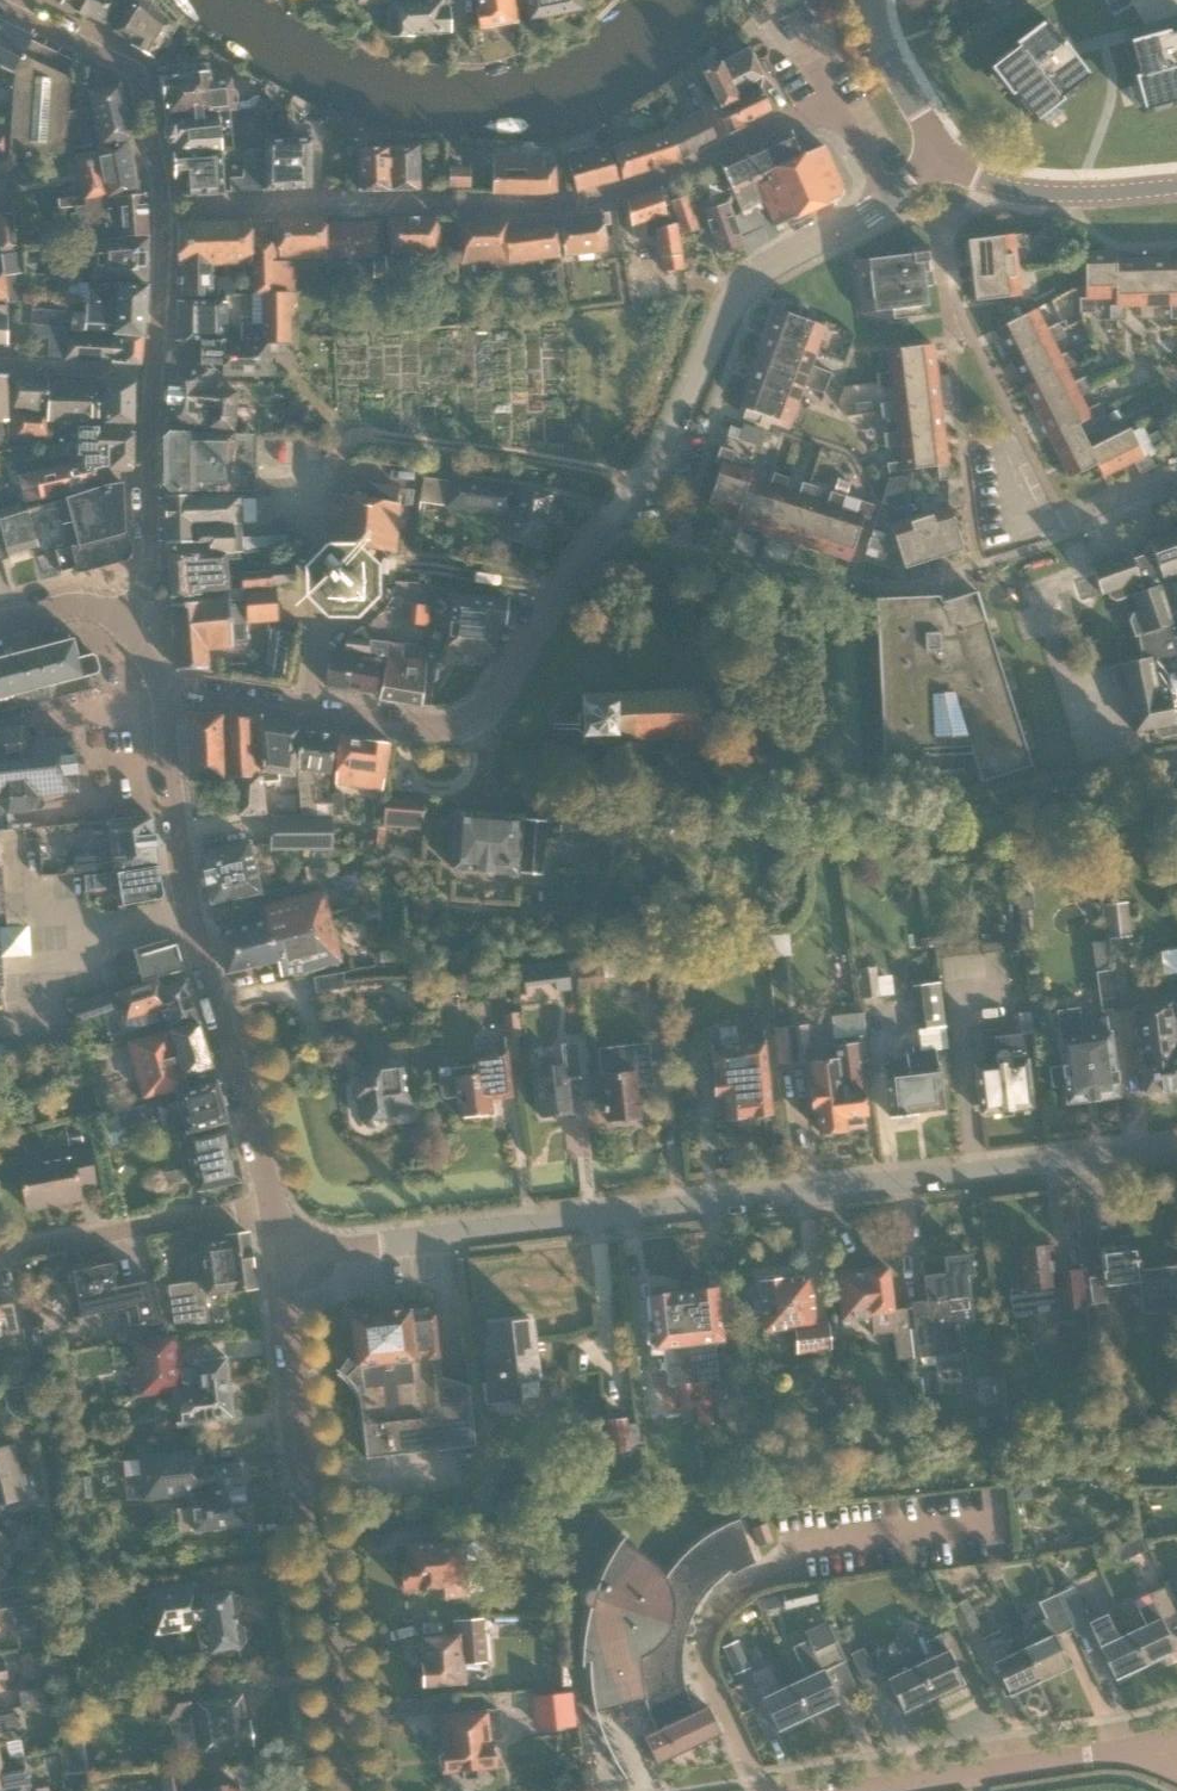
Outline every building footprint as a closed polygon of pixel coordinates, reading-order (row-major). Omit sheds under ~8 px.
[(62,3),(104,23),(115,0),(63,0),(62,3)] [(158,0),(133,0),(115,30),(133,42),(132,44),(150,57),(177,17),(158,0)] [(389,34),(413,32),(448,31),(447,7),(443,7),(442,0),(388,0),(389,34)] [(477,9),(476,9),(479,26),(516,21),(512,0),(476,0),(477,9)] [(529,19),(580,9),(579,0),(525,0),(529,19)] [(1045,18),(986,64),(1031,123),(1091,77),(1045,18)] [(0,23),(0,66),(13,73),(10,159),(66,150),(67,134),(70,78),(64,74),(72,60),(30,41),(30,37),(0,23)] [(1124,42),(1143,113),(1176,104),(1176,27),(1124,42)] [(760,77),(746,48),(717,62),(711,52),(698,59),(703,69),(701,70),(713,97),(706,101),(695,81),(688,85),(699,105),(716,139),(743,126),(741,122),(769,108),(758,89),(760,77)] [(166,115),(229,109),(231,108),(229,80),(208,82),(206,58),(177,61),(179,74),(160,76),(162,98),(164,98),(166,115)] [(68,117),(66,149),(100,141),(101,144),(132,136),(128,119),(119,84),(88,91),(92,106),(82,108),(83,113),(68,117)] [(176,142),(177,153),(218,150),(232,149),(229,109),(166,115),(169,142),(176,142)] [(699,109),(681,117),(696,150),(715,140),(699,109)] [(663,125),(664,128),(677,159),(696,150),(681,117),(663,125)] [(621,177),(677,159),(664,128),(610,147),(621,177)] [(9,157),(6,129),(0,130),(0,158),(9,157)] [(379,133),(379,147),(359,147),(359,188),(388,188),(388,146),(388,133),(379,133)] [(801,159),(790,133),(719,164),(742,217),(762,208),(760,203),(763,201),(774,226),(840,198),(820,151),(801,159)] [(263,189),(286,188),(288,139),(264,140),(264,159),(263,189)] [(311,139),(288,139),(286,188),(310,187),(311,139)] [(107,197),(138,194),(128,140),(97,146),(98,151),(75,156),(84,200),(86,204),(91,203),(90,197),(107,195),(107,197)] [(616,179),(605,141),(564,152),(576,191),(616,179)] [(388,146),(388,188),(417,188),(417,146),(388,146)] [(218,150),(177,153),(172,153),(173,176),(182,175),(183,195),(222,192),(218,150)] [(523,154),(492,154),(493,193),(534,192),(554,192),(554,166),(543,166),(543,154),(523,154)] [(263,189),(264,159),(242,159),(242,176),(229,177),(230,191),(263,189)] [(451,185),(470,185),(470,173),(451,173),(451,185)] [(665,213),(660,189),(626,201),(632,237),(634,237),(641,242),(657,237),(659,257),(661,256),(663,271),(682,269),(680,255),(677,237),(675,223),(670,225),(667,213),(665,213)] [(91,203),(86,204),(86,205),(75,206),(75,212),(71,212),(73,240),(146,234),(143,193),(138,194),(107,197),(107,195),(90,197),(91,203)] [(80,204),(78,195),(56,198),(57,207),(80,204)] [(687,196),(671,202),(680,228),(696,222),(687,196)] [(741,245),(726,203),(702,210),(716,253),(741,245)] [(606,250),(601,211),(558,217),(563,256),(606,250)] [(0,247),(14,245),(10,214),(0,215),(0,246),(0,247)] [(434,258),(433,216),(386,217),(387,259),(384,259),(384,261),(373,261),(374,277),(412,276),(411,258),(434,258)] [(322,224),(322,217),(277,218),(278,257),(374,255),(373,223),(322,224)] [(558,258),(554,225),(506,233),(506,220),(458,222),(461,263),(489,261),(490,264),(558,258)] [(251,293),(261,293),(288,293),(288,291),(293,291),(292,261),(272,261),(271,243),(248,244),(248,221),(177,223),(178,267),(180,267),(207,266),(207,264),(212,263),(250,263),(251,293)] [(1058,239),(1057,229),(1041,231),(1043,241),(1058,239)] [(970,270),(1015,265),(1011,234),(967,239),(970,270)] [(147,280),(147,237),(103,240),(103,242),(94,243),(94,278),(147,280)] [(24,272),(23,251),(15,252),(14,245),(0,247),(4,274),(24,272)] [(928,262),(926,245),(910,247),(911,254),(854,260),(861,313),(891,309),(892,319),(922,316),(921,305),(926,305),(921,263),(928,262)] [(71,256),(82,256),(82,247),(71,247),(71,256)] [(1093,297),(1115,296),(1114,260),(1113,260),(1114,251),(1082,252),(1084,297),(1077,297),(1077,313),(1093,312),(1093,297)] [(1169,319),(1176,318),(1174,258),(1144,259),(1145,319),(1154,319),(1153,304),(1168,303),(1169,319)] [(1114,260),(1115,296),(1115,305),(1108,305),(1108,321),(1123,320),(1123,305),(1138,304),(1138,319),(1145,319),(1144,259),(1114,260)] [(207,266),(180,267),(178,296),(233,294),(233,278),(212,278),(212,263),(207,264),(207,266)] [(1015,265),(970,270),(974,301),(1018,296),(1015,265)] [(114,307),(144,309),(146,285),(88,282),(87,303),(108,303),(107,309),(114,310),(114,307)] [(288,293),(261,293),(251,293),(252,325),(241,325),(241,341),(226,341),(201,341),(202,362),(223,362),(223,376),(268,375),(267,351),(276,351),(276,342),(289,342),(288,293)] [(177,342),(201,341),(226,341),(225,301),(176,302),(177,342)] [(765,334),(815,350),(823,325),(797,317),(799,308),(783,302),(780,312),(773,309),(765,334)] [(115,332),(141,334),(144,309),(114,307),(114,310),(107,309),(108,303),(87,303),(85,321),(80,320),(80,311),(31,308),(30,325),(67,328),(115,332)] [(1049,335),(1052,342),(1065,336),(1058,322),(1045,328),(1035,308),(1015,318),(1009,305),(999,310),(1006,323),(994,329),(1008,356),(1049,335)] [(7,306),(0,306),(0,343),(8,343),(7,306)] [(141,334),(115,332),(115,336),(66,332),(67,328),(30,325),(29,338),(48,339),(47,357),(63,357),(63,360),(139,362),(141,334)] [(765,334),(757,358),(827,382),(830,372),(810,365),(815,350),(765,334)] [(1008,356),(1021,383),(1062,363),(1066,370),(1079,363),(1071,349),(1059,355),(1052,342),(1049,335),(1008,356)] [(890,381),(934,375),(930,344),(886,350),(889,372),(874,374),(876,389),(891,387),(890,381)] [(749,382),(798,399),(803,385),(824,392),(827,382),(757,358),(749,382)] [(1062,363),(1021,383),(1035,410),(1075,389),(1079,396),(1092,390),(1085,376),(1072,382),(1066,370),(1062,363)] [(533,444),(568,443),(568,413),(569,413),(568,365),(550,365),(550,391),(538,391),(539,408),(528,408),(528,428),(532,428),(533,444)] [(212,371),(170,367),(164,424),(233,430),(237,392),(211,389),(212,371)] [(890,381),(891,387),(893,401),(878,403),(881,419),(894,417),(894,411),(939,405),(934,375),(890,381)] [(48,376),(11,376),(11,412),(19,412),(19,434),(47,434),(48,376)] [(133,383),(49,382),(48,420),(133,422),(133,383)] [(798,399),(749,382),(741,406),(746,408),(743,417),(759,422),(762,413),(790,422),(798,399)] [(1035,410),(1048,436),(1089,415),(1093,423),(1105,416),(1098,403),(1086,409),(1079,396),(1075,389),(1035,410)] [(869,401),(855,403),(856,412),(870,410),(869,401)] [(898,440),(942,435),(939,405),(894,411),(894,417),(896,431),(882,433),(884,448),(898,447),(898,440)] [(1069,477),(1096,464),(1097,463),(1089,448),(1089,447),(1083,436),(1096,429),(1093,423),(1089,415),(1048,436),(1069,477)] [(24,502),(37,498),(102,482),(101,472),(130,469),(132,427),(76,425),(76,455),(81,455),(83,460),(36,471),(18,475),(24,502)] [(742,429),(730,425),(727,435),(738,439),(742,429)] [(1129,427),(1089,447),(1089,448),(1097,463),(1096,464),(1102,476),(1133,461),(1139,473),(1154,466),(1148,452),(1143,455),(1129,427)] [(255,432),(168,431),(163,436),(163,484),(169,490),(254,491),(255,432)] [(898,440),(898,447),(901,462),(886,464),(888,479),(903,477),(902,471),(935,467),(937,481),(948,480),(942,435),(898,440)] [(708,506),(736,515),(748,480),(750,472),(729,465),(733,452),(719,447),(714,462),(721,464),(708,506)] [(768,486),(748,480),(736,515),(734,523),(762,532),(776,489),(783,491),(787,477),(772,473),(768,486)] [(897,507),(907,476),(903,477),(888,479),(880,502),(897,507)] [(517,487),(448,477),(448,481),(422,477),(419,503),(511,515),(504,537),(536,546),(551,495),(519,485),(517,487)] [(63,497),(77,545),(68,547),(75,573),(125,560),(130,552),(125,531),(122,531),(120,481),(102,484),(63,497)] [(399,487),(368,482),(366,497),(330,491),(327,541),(395,551),(399,503),(396,503),(399,487)] [(805,498),(811,501),(816,487),(801,483),(797,496),(783,491),(776,489),(762,532),(791,542),(805,498)] [(791,542),(820,551),(833,509),(840,510),(844,496),(829,491),(825,505),(811,501),(805,498),(791,542)] [(208,552),(236,550),(240,549),(239,544),(233,544),(232,524),(240,524),(240,495),(191,497),(191,494),(162,494),(165,542),(208,540),(208,552)] [(854,514),(840,510),(833,509),(820,551),(849,560),(863,517),(868,519),(873,505),(858,500),(854,514)] [(918,516),(932,559),(962,550),(947,506),(918,516)] [(932,559),(918,516),(889,525),(903,569),(932,559)] [(7,559),(9,558),(0,526),(0,561),(7,559)] [(1148,539),(1151,545),(1146,547),(1142,555),(1132,559),(1130,552),(1090,565),(1100,594),(1105,592),(1107,597),(1113,602),(1131,596),(1136,611),(1132,612),(1127,621),(1133,639),(1137,637),(1141,659),(1108,666),(1112,683),(1119,688),(1124,687),(1133,732),(1151,729),(1151,734),(1159,739),(1176,735),(1176,529),(1148,539)] [(869,535),(866,546),(867,546),(878,550),(881,551),(884,541),(882,540),(870,536),(869,535)] [(236,550),(208,552),(167,556),(170,596),(220,590),(227,590),(225,557),(236,557),(236,550)] [(349,556),(332,556),(316,569),(316,590),(331,603),(349,603),(364,590),(364,572),(349,556)] [(294,582),(293,563),(269,565),(269,570),(240,572),(240,585),(294,582)] [(231,645),(228,617),(245,616),(246,621),(269,619),(266,588),(243,591),(244,599),(227,600),(226,598),(171,603),(177,669),(207,667),(205,648),(231,645)] [(1030,765),(973,590),(940,601),(938,595),(874,598),(881,757),(921,755),(921,748),(969,746),(980,781),(1030,765)] [(506,598),(447,593),(442,649),(493,653),(495,623),(504,623),(506,598)] [(72,636),(12,652),(8,653),(0,655),(0,709),(28,702),(51,696),(52,698),(93,687),(89,674),(96,673),(99,668),(95,655),(91,653),(84,655),(80,638),(74,640),(72,636)] [(384,662),(387,648),(388,641),(345,636),(342,650),(368,653),(368,657),(361,656),(360,660),(328,656),(324,685),(374,693),(379,661),(384,662)] [(387,648),(384,662),(377,699),(420,705),(425,663),(400,659),(402,650),(387,648)] [(706,694),(695,690),(581,694),(582,742),(692,740),(704,735),(705,737),(708,735),(707,733),(713,724),(716,725),(717,721),(715,721),(715,710),(717,709),(716,705),(714,706),(708,697),(710,694),(707,692),(706,694)] [(263,813),(258,781),(254,722),(250,719),(186,713),(189,779),(239,778),(235,816),(263,813)] [(292,729),(254,722),(258,781),(276,780),(277,772),(292,773),(293,755),(292,729)] [(11,830),(11,828),(9,828),(7,811),(41,808),(41,807),(43,805),(44,805),(43,800),(42,800),(41,793),(73,790),(73,791),(76,790),(76,788),(75,788),(74,773),(77,773),(76,763),(75,752),(72,752),(70,738),(71,738),(71,735),(68,736),(36,739),(36,733),(37,733),(36,728),(35,728),(33,726),(32,725),(0,729),(0,831),(11,830)] [(301,815),(312,815),(309,769),(326,772),(331,735),(294,728),(301,815)] [(356,786),(362,739),(338,736),(332,783),(356,786)] [(362,739),(356,786),(367,787),(382,789),(388,744),(389,742),(362,739)] [(341,815),(341,791),(328,792),(329,815),(341,815)] [(423,799),(386,795),(383,826),(420,829),(423,799)] [(593,812),(559,809),(558,829),(592,831),(593,812)] [(520,815),(455,810),(451,869),(516,874),(516,871),(541,873),(545,819),(520,817),(520,815)] [(158,862),(152,815),(109,820),(113,856),(106,856),(106,850),(75,854),(77,869),(109,866),(117,867),(158,862)] [(329,815),(312,815),(301,815),(268,816),(269,848),(330,847),(329,815)] [(258,891),(248,843),(228,847),(228,846),(199,852),(210,903),(239,897),(238,895),(258,891)] [(118,870),(92,874),(95,888),(95,892),(112,889),(112,887),(115,887),(116,891),(121,890),(123,904),(158,898),(162,893),(157,865),(118,871),(118,870)] [(92,874),(84,874),(85,890),(95,888),(92,874)] [(221,950),(329,921),(321,890),(261,906),(264,915),(215,927),(221,950)] [(1029,934),(1026,909),(1033,909),(1032,894),(1016,896),(1021,935),(1029,934)] [(1131,936),(1127,901),(1103,904),(1107,938),(1131,936)] [(329,921),(221,950),(226,972),(275,959),(279,975),(339,959),(329,921)] [(921,947),(934,946),(933,937),(920,938),(921,947)] [(170,945),(168,938),(134,949),(143,979),(183,967),(176,944),(170,945)] [(631,963),(618,964),(619,975),(621,995),(659,992),(657,972),(655,945),(630,948),(631,963)] [(1167,973),(1176,972),(1176,947),(1165,947),(1167,973)] [(575,983),(572,955),(547,957),(548,966),(558,965),(560,984),(575,983)] [(604,981),(602,960),(582,962),(584,983),(604,981)] [(876,966),(857,968),(861,997),(879,995),(876,966)] [(1114,997),(1110,969),(1095,971),(1099,999),(1114,997)] [(346,987),(343,971),(313,976),(315,992),(346,987)] [(159,987),(156,977),(116,991),(127,1028),(166,1015),(170,1028),(198,1019),(186,979),(159,987)] [(946,1024),(940,981),(911,984),(917,1028),(946,1024)] [(114,992),(71,996),(73,1013),(115,1010),(114,992)] [(1170,999),(1130,1004),(1136,1052),(1140,1051),(1141,1060),(1136,1061),(1141,1094),(1176,1089),(1176,1045),(1170,999)] [(521,1036),(518,1011),(502,1013),(505,1037),(521,1036)] [(1033,1032),(1031,1012),(1017,1013),(1019,1032),(981,1037),(984,1063),(973,1065),(980,1113),(1032,1107),(1026,1058),(1024,1059),(1021,1033),(1033,1032)] [(759,1027),(758,1015),(734,1018),(735,1025),(737,1043),(721,1044),(709,1045),(714,1095),(722,1095),(724,1116),(770,1112),(762,1041),(761,1041),(759,1027)] [(1081,1036),(1079,1018),(1058,1020),(1057,1020),(1059,1039),(1057,1039),(1061,1066),(1049,1067),(1052,1086),(1063,1084),(1066,1103),(1118,1096),(1109,1031),(1107,1018),(1089,1020),(1091,1035),(1081,1036)] [(211,1065),(199,1023),(171,1031),(128,1041),(133,1059),(142,1089),(144,1096),(187,1084),(184,1073),(211,1065)] [(811,1059),(808,1024),(773,1028),(777,1063),(811,1059)] [(865,1061),(862,1034),(853,1035),(854,1041),(833,1043),(835,1059),(810,1061),(813,1086),(809,1086),(812,1107),(816,1106),(819,1131),(844,1128),(844,1127),(864,1124),(862,1112),(864,1111),(861,1089),(859,1089),(856,1062),(865,1061)] [(580,1075),(577,1042),(561,1043),(563,1064),(535,1067),(541,1116),(571,1113),(567,1076),(580,1075)] [(652,1083),(647,1043),(598,1049),(600,1072),(605,1120),(638,1117),(635,1085),(652,1083)] [(368,1047),(369,1061),(384,1059),(382,1045),(368,1047)] [(943,1106),(935,1048),(905,1051),(908,1068),(884,1071),(890,1117),(898,1122),(908,1121),(913,1113),(913,1110),(943,1106)] [(511,1096),(506,1050),(470,1054),(471,1064),(456,1066),(456,1061),(436,1063),(439,1096),(456,1094),(459,1116),(491,1113),(490,1098),(511,1096)] [(406,1078),(404,1067),(354,1074),(360,1119),(364,1118),(365,1120),(367,1122),(374,1121),(377,1119),(378,1117),(380,1116),(394,1114),(393,1106),(412,1104),(409,1078),(406,1078)] [(117,1113),(121,1127),(122,1129),(161,1118),(163,1125),(167,1128),(176,1126),(181,1112),(186,1130),(228,1119),(216,1079),(175,1090),(178,1100),(157,1106),(156,1102),(117,1113)] [(241,1179),(229,1126),(186,1135),(198,1188),(241,1179)] [(83,1142),(80,1128),(65,1131),(68,1144),(83,1142)] [(97,1184),(90,1149),(72,1152),(72,1154),(20,1164),(29,1209),(83,1199),(81,1188),(97,1184)] [(189,1193),(184,1167),(156,1172),(159,1185),(154,1187),(157,1199),(189,1193)] [(254,1286),(247,1232),(224,1235),(225,1240),(199,1243),(204,1280),(168,1285),(173,1321),(195,1318),(195,1320),(207,1318),(204,1293),(254,1286)] [(1077,1268),(1086,1344),(1088,1344),(1100,1343),(1096,1304),(1106,1303),(1104,1292),(1119,1290),(1118,1285),(1138,1282),(1140,1282),(1144,1310),(1166,1307),(1167,1309),(1167,1310),(1168,1309),(1167,1307),(1176,1306),(1176,1264),(1163,1266),(1140,1269),(1139,1259),(1135,1259),(1132,1234),(1110,1237),(1110,1235),(1096,1236),(1097,1246),(1078,1249),(1080,1268),(1077,1268)] [(1019,1288),(1009,1289),(1012,1312),(1012,1315),(1041,1312),(1047,1312),(1055,1311),(1056,1322),(1065,1321),(1068,1321),(1069,1325),(1071,1346),(1086,1344),(1077,1268),(1053,1271),(1050,1243),(1015,1247),(1019,1288)] [(913,1327),(909,1328),(907,1328),(910,1358),(920,1356),(921,1366),(935,1364),(934,1355),(945,1353),(942,1326),(948,1325),(947,1314),(949,1314),(947,1298),(967,1296),(964,1274),(970,1273),(968,1252),(942,1256),(942,1257),(919,1260),(924,1300),(910,1302),(913,1327)] [(95,1265),(89,1259),(62,1265),(73,1316),(93,1312),(100,1319),(126,1313),(130,1328),(160,1322),(150,1278),(120,1284),(115,1260),(95,1265)] [(896,1359),(910,1358),(907,1328),(909,1328),(906,1308),(890,1310),(886,1266),(880,1263),(869,1264),(865,1269),(834,1272),(839,1320),(870,1316),(872,1334),(893,1332),(896,1359)] [(781,1278),(776,1275),(765,1276),(762,1280),(757,1281),(759,1296),(751,1297),(753,1315),(761,1314),(763,1330),(792,1327),(795,1353),(827,1349),(824,1322),(811,1323),(806,1277),(782,1280),(782,1278),(781,1278)] [(714,1287),(680,1291),(694,1406),(695,1405),(698,1424),(714,1422),(711,1403),(708,1404),(706,1380),(716,1378),(711,1341),(720,1340),(714,1287)] [(694,1406),(680,1291),(646,1295),(646,1298),(636,1299),(638,1319),(649,1318),(652,1348),(661,1347),(666,1384),(676,1383),(679,1407),(694,1406)] [(1,1335),(2,1337),(18,1334),(13,1312),(11,1302),(0,1304),(0,1335),(1,1335)] [(430,1312),(430,1307),(349,1316),(355,1365),(343,1377),(351,1386),(357,1398),(358,1403),(364,1458),(474,1445),(467,1384),(439,1376),(431,1312),(430,1312)] [(536,1379),(530,1319),(487,1324),(490,1349),(484,1350),(488,1382),(482,1383),(485,1403),(521,1399),(519,1381),(536,1379)] [(41,1349),(37,1328),(22,1331),(26,1352),(41,1349)] [(131,1396),(172,1391),(228,1384),(225,1357),(193,1361),(194,1367),(179,1369),(175,1335),(124,1341),(131,1396)] [(747,1409),(746,1397),(744,1373),(724,1375),(727,1410),(747,1409)] [(73,1377),(61,1380),(66,1402),(78,1400),(73,1377)] [(232,1418),(228,1384),(172,1391),(176,1425),(232,1418)] [(626,1423),(626,1417),(606,1419),(609,1451),(641,1447),(638,1422),(626,1423)] [(19,1472),(11,1444),(0,1446),(0,1477),(19,1472)] [(199,1467),(197,1448),(138,1455),(143,1499),(189,1494),(190,1505),(176,1507),(179,1532),(245,1524),(238,1463),(199,1467)] [(0,1477),(0,1517),(5,1519),(2,1506),(27,1500),(19,1472),(0,1477)] [(754,1563),(738,1519),(714,1530),(694,1544),(676,1562),(664,1577),(656,1567),(649,1562),(621,1542),(624,1538),(622,1537),(620,1539),(606,1563),(594,1589),(591,1589),(590,1590),(588,1591),(587,1591),(586,1593),(585,1594),(584,1595),(584,1597),(584,1598),(584,1600),(584,1602),(585,1603),(586,1604),(587,1605),(589,1607),(585,1620),(582,1649),(581,1666),(588,1666),(589,1674),(593,1703),(594,1711),(643,1699),(646,1708),(649,1717),(655,1730),(643,1736),(656,1763),(719,1733),(706,1706),(693,1712),(693,1711),(685,1692),(681,1672),(681,1651),(685,1630),(693,1611),(704,1594),(719,1579),(728,1571),(731,1576),(739,1570),(754,1563)] [(773,1539),(767,1522),(752,1527),(758,1544),(773,1539)] [(13,1546),(0,1533),(0,1557),(13,1546)] [(1139,1537),(1127,1543),(1133,1555),(1145,1549),(1139,1537)] [(405,1563),(400,1564),(402,1590),(444,1586),(445,1599),(456,1597),(468,1596),(464,1561),(480,1559),(477,1538),(462,1540),(462,1539),(403,1545),(405,1563)] [(195,1595),(193,1582),(146,1589),(152,1634),(196,1627),(200,1653),(237,1647),(244,1637),(242,1628),(233,1622),(232,1612),(238,1603),(237,1598),(227,1590),(195,1595)] [(29,1584),(13,1587),(0,1590),(0,1608),(11,1606),(16,1630),(37,1626),(29,1584)] [(817,1601),(813,1584),(781,1592),(785,1608),(817,1601)] [(1055,1592),(1071,1627),(1075,1636),(1091,1628),(1115,1679),(1145,1665),(1130,1633),(1118,1639),(1105,1613),(1090,1621),(1072,1584),(1055,1592)] [(1130,1633),(1145,1665),(1175,1651),(1160,1618),(1175,1611),(1163,1586),(1148,1593),(1151,1601),(1137,1608),(1146,1626),(1130,1633)] [(1055,1634),(1071,1627),(1055,1592),(1039,1600),(1047,1617),(1030,1624),(1039,1642),(1024,1649),(1038,1680),(1070,1666),(1055,1634)] [(979,1626),(966,1598),(949,1606),(963,1634),(979,1626)] [(496,1637),(495,1616),(453,1619),(454,1634),(422,1637),(424,1662),(422,1662),(424,1686),(465,1682),(463,1662),(485,1660),(483,1638),(496,1637)] [(792,1683),(808,1716),(838,1702),(823,1669),(843,1658),(827,1623),(806,1633),(808,1638),(791,1646),(806,1677),(792,1683)] [(1038,1680),(1024,1649),(1012,1654),(1000,1629),(983,1637),(1009,1694),(1038,1680)] [(919,1664),(934,1696),(964,1682),(940,1633),(925,1640),(933,1656),(919,1664)] [(857,1649),(850,1634),(841,1639),(848,1654),(857,1649)] [(750,1666),(737,1639),(721,1646),(734,1673),(750,1666)] [(934,1696),(919,1664),(909,1644),(902,1641),(876,1654),(904,1711),(934,1696)] [(41,1675),(37,1651),(19,1654),(23,1678),(41,1675)] [(571,1684),(570,1664),(552,1665),(553,1685),(571,1684)] [(808,1716),(792,1683),(780,1689),(769,1665),(750,1673),(777,1731),(808,1716)] [(974,1683),(942,1698),(951,1718),(983,1704),(974,1683)] [(195,1701),(193,1687),(164,1691),(168,1717),(196,1713),(201,1750),(251,1743),(248,1720),(243,1721),(239,1694),(195,1701)] [(576,1724),(572,1690),(532,1695),(535,1729),(576,1724)] [(7,1757),(4,1744),(19,1741),(13,1710),(0,1713),(0,1759),(7,1757)] [(439,1764),(443,1767),(444,1771),(462,1769),(463,1779),(479,1777),(478,1768),(495,1766),(493,1741),(490,1742),(489,1737),(500,1736),(497,1711),(441,1716),(444,1746),(441,1746),(442,1750),(439,1754),(439,1764)] [(79,1732),(63,1735),(66,1753),(82,1750),(79,1732)] [(0,1759),(0,1790),(27,1790),(20,1755),(7,1757),(0,1759)] [(177,1771),(158,1775),(160,1790),(236,1790),(234,1782),(180,1790),(177,1771)]
